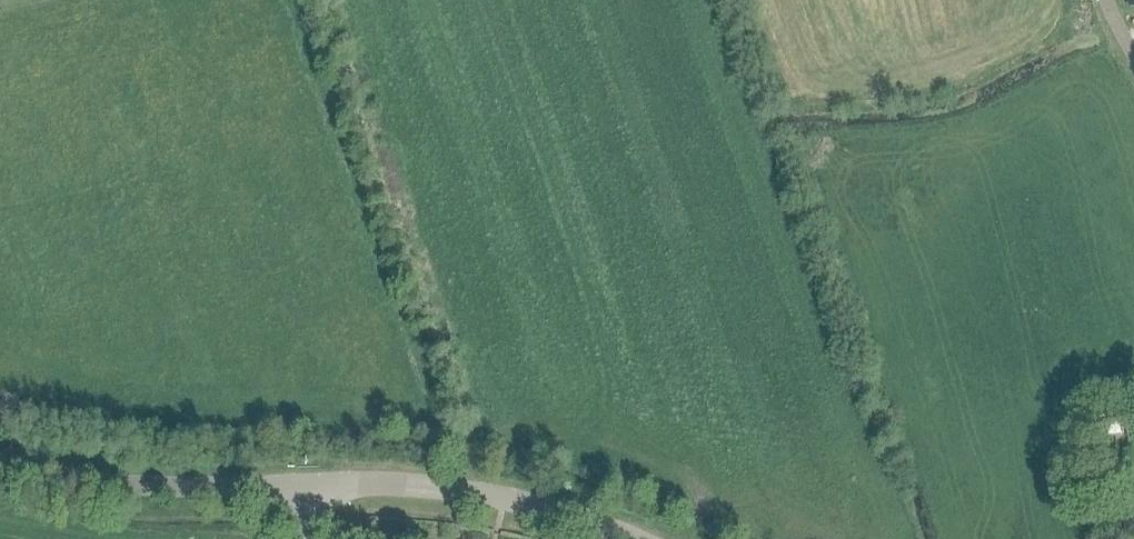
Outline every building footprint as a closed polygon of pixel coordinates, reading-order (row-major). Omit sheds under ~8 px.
[(1124,523),(1127,538),(1133,538),(1133,522),(1124,523)]
